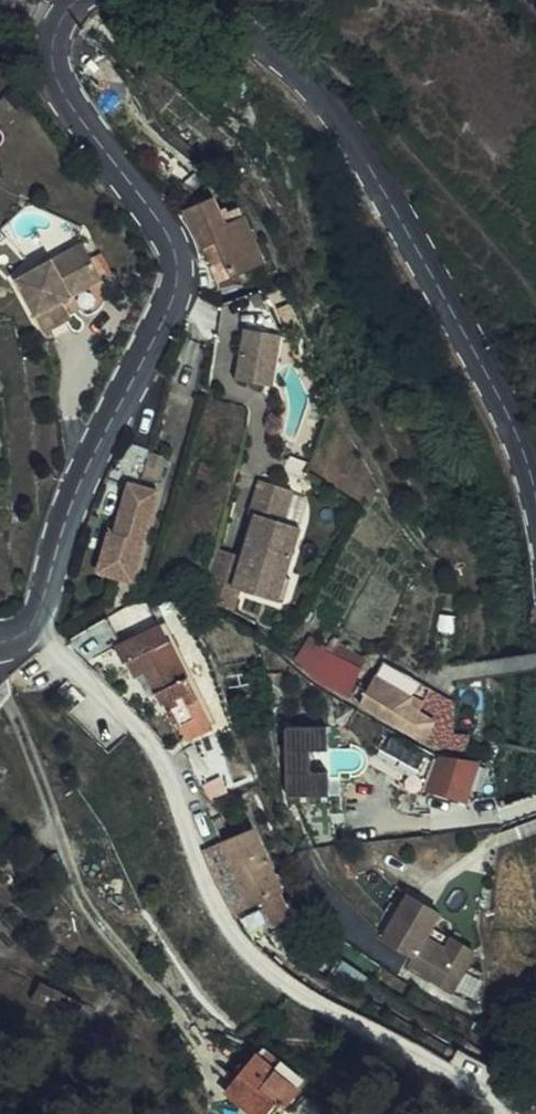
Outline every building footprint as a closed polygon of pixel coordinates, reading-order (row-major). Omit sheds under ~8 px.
[(207,246),(226,237),(217,223),(205,201),(182,216),(188,226),(195,223),(207,246)] [(217,223),(226,237),(238,260),(219,269),(226,281),(266,261),(240,210),(217,223)] [(212,267),(217,265),(207,246),(195,223),(188,226),(212,267)] [(217,265),(219,269),(238,260),(226,237),(207,246),(217,265)] [(36,335),(67,323),(60,303),(97,287),(79,247),(11,280),(36,335)] [(269,392),(280,341),(245,334),(235,385),(269,392)] [(239,591),(249,564),(273,572),(264,599),(283,607),(291,582),(284,580),(301,530),(283,524),(294,492),(266,483),(261,481),(251,514),(257,516),(243,557),(217,548),(204,595),(233,616),(239,591)] [(135,496),(137,488),(127,484),(124,493),(135,496)] [(129,580),(156,493),(137,488),(135,496),(124,493),(112,534),(107,532),(95,569),(129,580)] [(290,519),(307,524),(315,497),(297,492),(290,519)] [(273,572),(249,564),(239,591),(264,599),(273,572)] [(180,724),(201,714),(157,626),(107,651),(115,668),(125,663),(133,677),(142,672),(160,706),(168,702),(180,724)] [(304,638),(294,653),(338,687),(349,672),(304,638)] [(382,658),(375,667),(372,670),(415,705),(426,691),(382,658)] [(429,726),(409,712),(415,705),(372,670),(351,696),(416,745),(429,726)] [(441,702),(426,691),(415,705),(409,712),(429,726),(416,745),(427,748),(438,750),(441,750),(441,702)] [(187,738),(208,727),(201,714),(180,724),(187,738)] [(337,750),(335,727),(288,731),(293,792),(324,790),(321,751),(337,750)] [(388,737),(378,761),(418,778),(428,753),(388,737)] [(465,806),(480,766),(441,761),(428,789),(465,806)] [(251,909),(282,895),(250,831),(219,845),(251,909)] [(377,944),(394,954),(410,963),(407,967),(403,975),(444,997),(468,952),(448,943),(441,956),(421,943),(435,920),(403,901),(377,944)] [(58,1011),(66,997),(56,992),(48,988),(41,1003),(58,1011)] [(85,1024),(92,1010),(66,997),(58,1011),(85,1024)] [(225,1092),(254,1113),(268,1113),(278,1101),(286,1105),(302,1084),(256,1050),(225,1092)]
